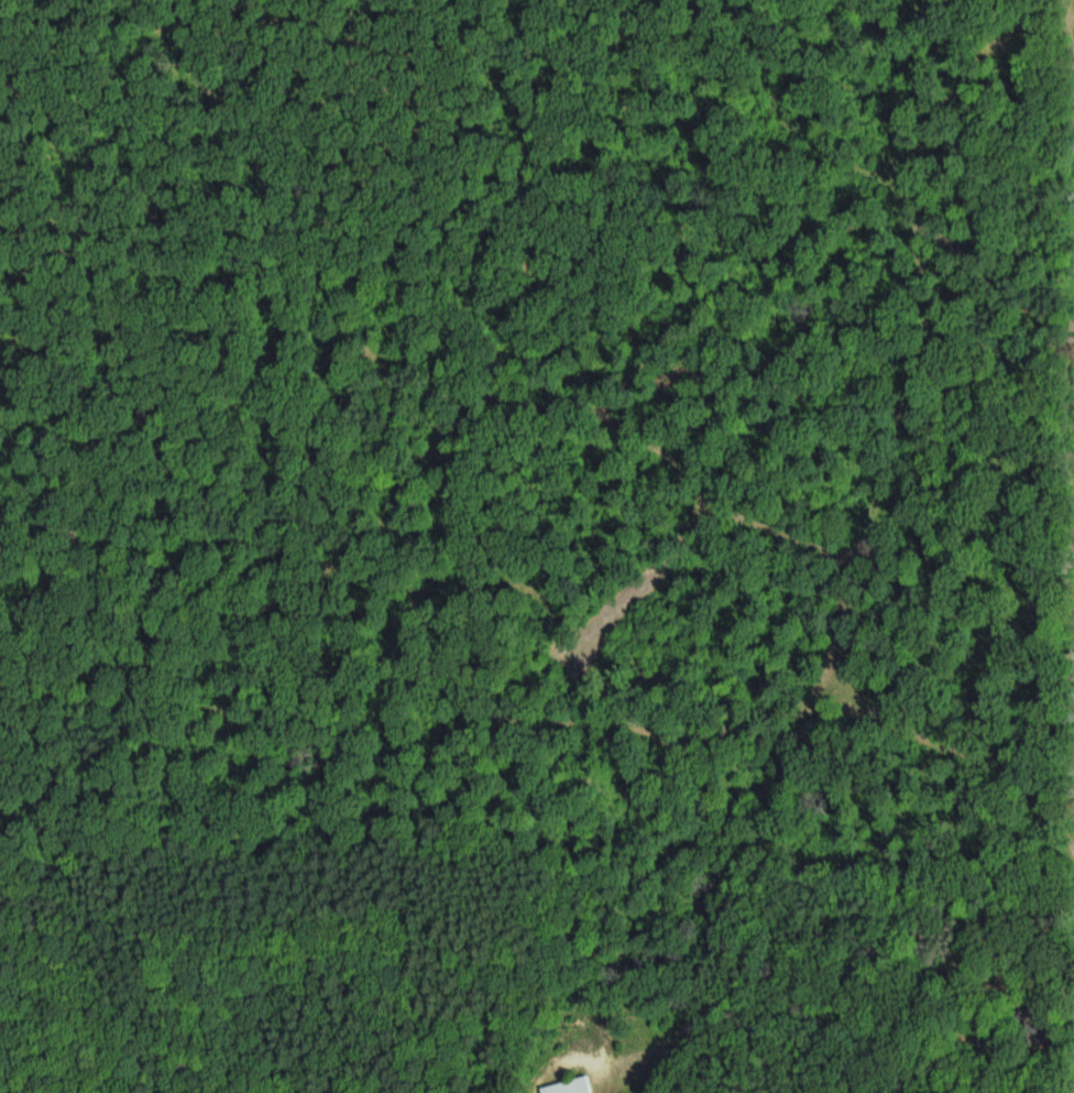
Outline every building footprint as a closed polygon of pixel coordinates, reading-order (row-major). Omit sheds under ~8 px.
[(545,1087),(546,1092),(596,1092),(592,1076),(545,1087)]
